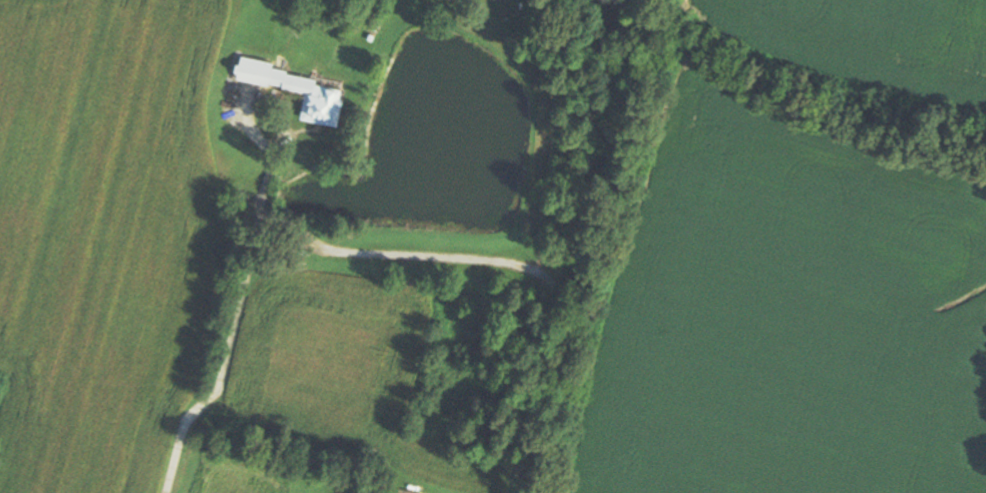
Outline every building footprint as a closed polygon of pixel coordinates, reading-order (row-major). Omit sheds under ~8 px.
[(239,79),(308,91),(304,117),(340,123),(348,78),(243,61),(239,79)]
